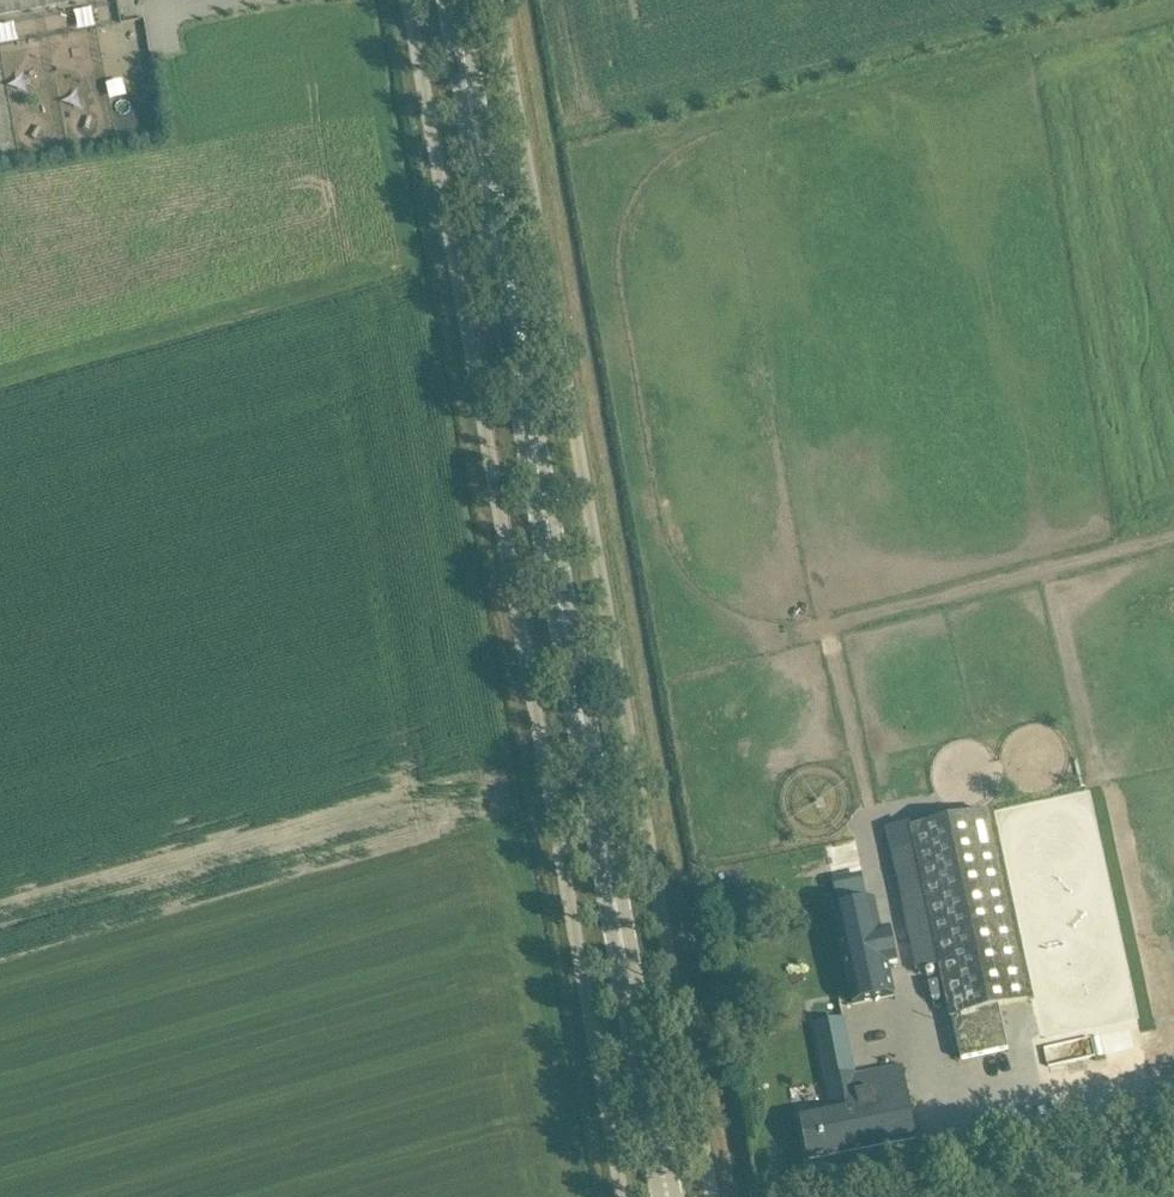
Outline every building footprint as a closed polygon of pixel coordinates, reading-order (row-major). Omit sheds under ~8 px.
[(85,0),(0,0),(0,16),(85,0)] [(900,846),(927,968),(941,964),(962,1060),(1009,1050),(999,1007),(1027,1000),(986,812),(911,829),(914,842),(900,846)] [(833,910),(853,1004),(895,995),(888,965),(898,963),(891,929),(881,932),(874,901),(833,910)] [(815,1024),(832,1110),(800,1116),(809,1160),(917,1138),(903,1067),(855,1076),(844,1018),(815,1024)]
